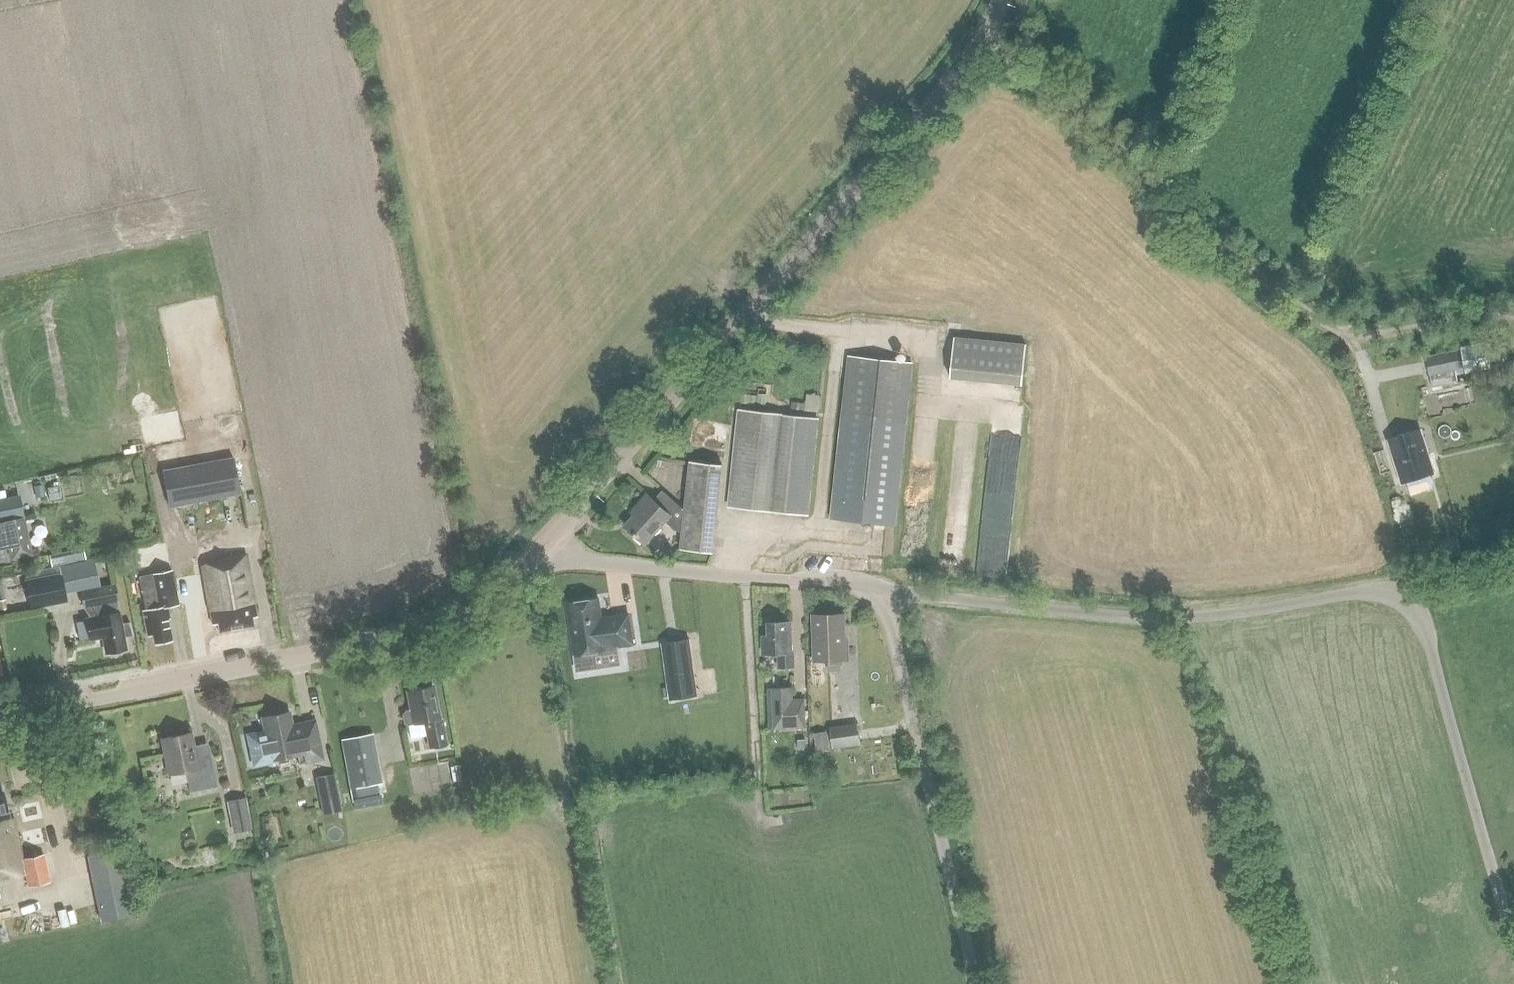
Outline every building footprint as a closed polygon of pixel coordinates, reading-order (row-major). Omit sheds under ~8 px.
[(954,337),(950,377),(1022,385),(1026,344),(954,337)] [(1490,368),(1485,341),(1464,346),(1469,372),(1490,368)] [(1460,369),(1457,350),(1425,356),(1429,375),(1460,369)] [(852,354),(846,413),(835,516),(899,523),(916,361),(852,354)] [(1430,413),(1444,411),(1443,401),(1476,398),(1475,386),(1428,391),(1430,413)] [(743,408),(734,506),(811,514),(821,417),(786,413),(743,408)] [(163,415),(143,419),(148,446),(168,443),(163,415)] [(1407,482),(1410,494),(1432,487),(1429,475),(1434,474),(1421,430),(1392,439),(1405,482),(1407,482)] [(242,492),(236,460),(164,473),(170,505),(242,492)] [(667,520),(675,528),(682,529),(680,550),(714,553),(723,464),(689,460),(684,510),(663,490),(653,500),(648,495),(633,510),(637,513),(626,525),(645,543),(667,520)] [(42,485),(34,486),(36,498),(44,496),(42,485)] [(10,549),(12,560),(31,557),(24,520),(22,521),(21,514),(22,514),(19,498),(0,502),(0,551),(10,549)] [(1456,539),(1441,543),(1445,558),(1460,554),(1456,539)] [(163,545),(154,546),(156,559),(165,557),(163,545)] [(256,617),(246,556),(218,561),(218,563),(202,566),(213,625),(217,625),(218,632),(253,626),(251,618),(256,617)] [(154,644),(171,641),(167,620),(169,619),(167,607),(178,605),(172,571),(139,577),(145,610),(142,611),(147,636),(152,635),(154,644)] [(64,596),(60,577),(25,584),(29,603),(64,596)] [(83,608),(94,606),(97,618),(90,619),(94,640),(103,638),(106,655),(110,654),(113,656),(116,657),(119,655),(121,652),(125,651),(122,635),(130,633),(132,637),(133,636),(129,623),(121,625),(113,586),(79,593),(83,608)] [(602,621),(599,599),(568,603),(568,605),(572,604),(576,631),(572,631),(575,655),(607,650),(606,648),(634,644),(629,614),(608,617),(609,620),(602,621)] [(826,661),(829,661),(829,671),(841,671),(841,661),(849,660),(849,640),(846,640),(846,615),(814,615),(814,656),(826,656),(826,661)] [(792,651),(791,622),(772,623),(772,636),(763,636),(763,655),(778,655),(779,668),(795,667),(794,651),(792,651)] [(695,676),(689,639),(661,643),(667,681),(695,676)] [(410,690),(413,710),(407,711),(405,714),(406,722),(410,725),(426,722),(430,746),(448,742),(444,719),(441,720),(437,700),(436,700),(433,685),(410,690)] [(771,689),(774,729),(805,727),(803,699),(791,700),(791,687),(771,689)] [(263,718),(266,731),(248,735),(251,748),(252,753),(255,766),(275,762),(274,760),(298,755),(300,764),(324,759),(316,720),(300,724),(300,725),(293,727),(290,712),(263,718)] [(856,725),(828,728),(830,748),(858,745),(856,725)] [(830,749),(828,731),(814,733),(816,751),(830,749)] [(192,733),(163,739),(170,774),(187,771),(191,793),(218,787),(212,759),(198,762),(192,733)] [(344,741),(353,789),(383,783),(373,735),(344,741)] [(340,798),(335,773),(315,777),(319,802),(340,798)] [(27,874),(30,885),(51,881),(44,854),(24,858),(14,815),(10,816),(4,792),(0,793),(0,880),(27,874)] [(247,799),(231,802),(237,833),(252,830),(247,799)] [(120,852),(89,858),(101,920),(132,914),(120,852)]
